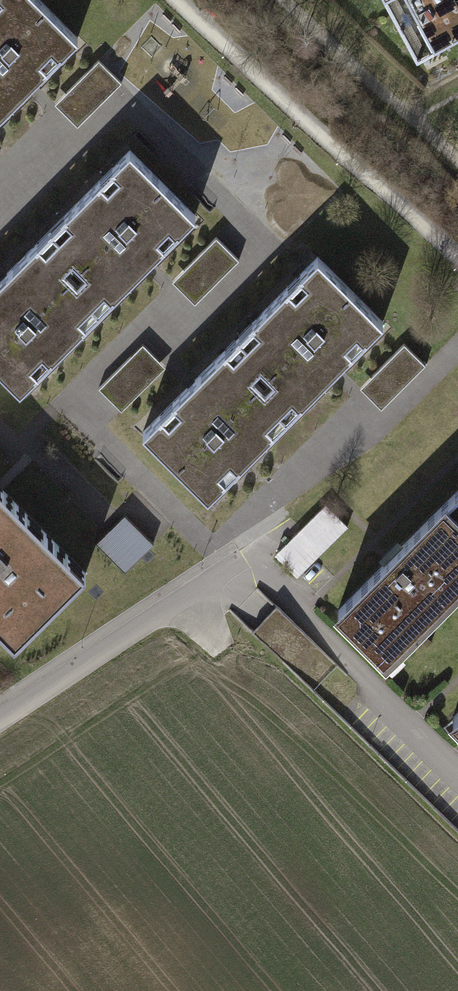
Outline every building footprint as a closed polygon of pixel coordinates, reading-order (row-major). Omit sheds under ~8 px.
[(30,89),(75,45),(32,0),(0,0),(0,118),(30,89)] [(457,25),(457,0),(382,0),(409,51),(457,25)] [(55,104),(78,127),(121,83),(99,60),(55,104)] [(128,157),(8,272),(0,280),(0,357),(28,386),(150,269),(195,227),(128,157)] [(173,280),(196,303),(240,259),(217,236),(173,280)] [(342,374),(382,335),(311,262),(188,382),(138,430),(209,503),(342,374)] [(384,404),(429,361),(408,339),(363,383),(384,404)] [(100,387),(123,410),(167,366),(144,343),(100,387)] [(337,610),(387,660),(457,589),(457,490),(337,610)] [(0,499),(0,642),(10,652),(82,578),(0,499)] [(277,550),(300,573),(352,522),(330,499),(277,550)] [(128,566),(157,537),(128,509),(100,537),(128,566)]
